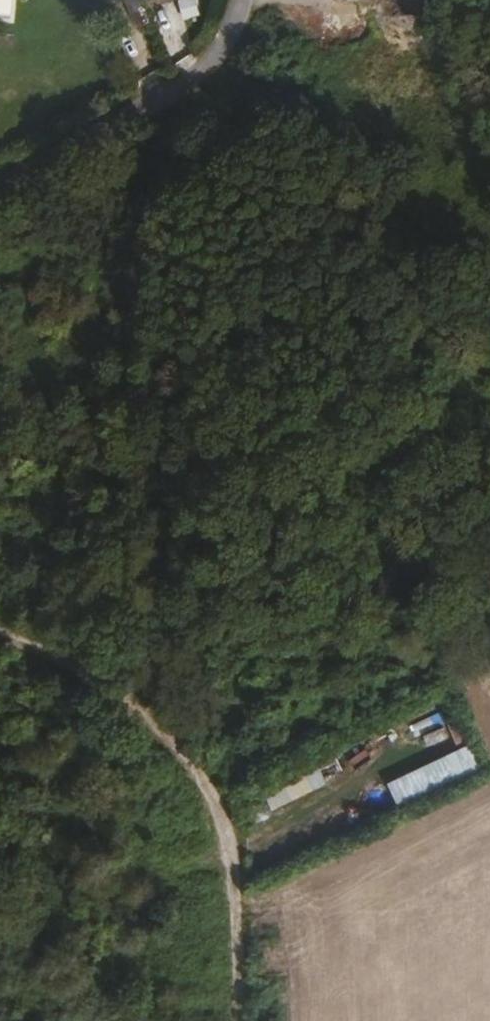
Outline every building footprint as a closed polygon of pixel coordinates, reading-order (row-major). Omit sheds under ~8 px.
[(474,745),(388,776),(398,801),(483,771),(474,745)]
